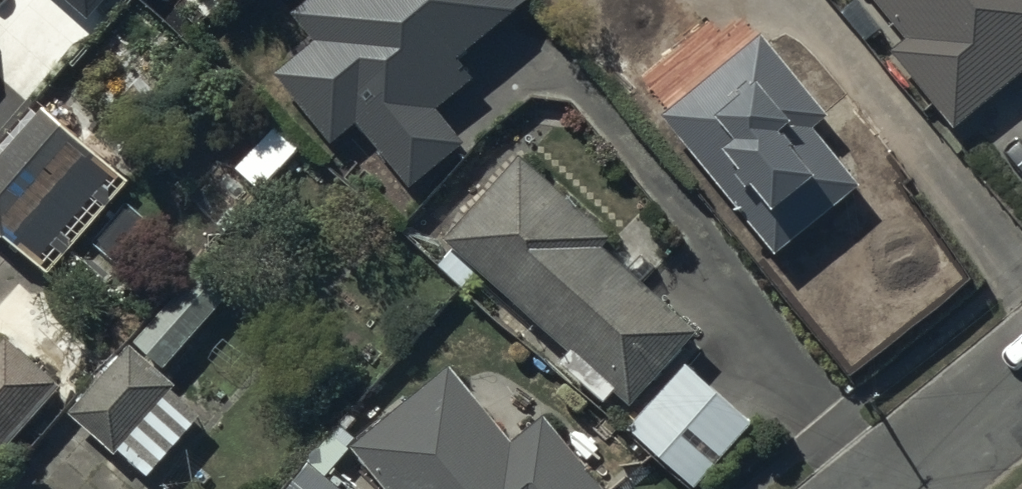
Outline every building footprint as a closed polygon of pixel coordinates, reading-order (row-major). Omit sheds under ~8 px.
[(297,23),(323,56),(284,87),(339,155),(370,130),(421,194),(466,158),(438,123),(477,91),(463,73),(537,14),(525,0),(326,0),(297,23)] [(908,42),(893,53),(951,129),(1021,75),(1021,0),(875,0),(908,42)] [(624,13),(591,40),(644,103),(655,93),(670,111),(693,92),(674,69),(672,70),(624,13)] [(670,111),(664,117),(777,257),(871,180),(862,169),(855,175),(817,128),(832,116),(764,33),(759,37),(749,24),(736,23),(714,41),(714,52),(725,66),(693,92),(670,111)] [(0,162),(0,233),(54,279),(136,187),(48,109),(0,162)] [(521,155),(446,243),(454,249),(438,266),(466,291),(482,274),(571,353),(562,363),(607,404),(617,393),(633,407),(702,332),(607,248),(615,239),(521,155)] [(140,346),(172,375),(228,312),(196,283),(140,346)] [(66,387),(1,332),(0,333),(0,451),(5,445),(10,449),(66,387)] [(131,345),(68,413),(115,456),(119,452),(148,479),(205,417),(175,389),(176,387),(131,345)] [(754,424),(686,364),(628,429),(695,488),(698,488),(754,424)] [(353,447),(386,488),(609,488),(548,415),(513,443),(451,367),(353,447)] [(289,488),(342,488),(310,463),(289,488)]
